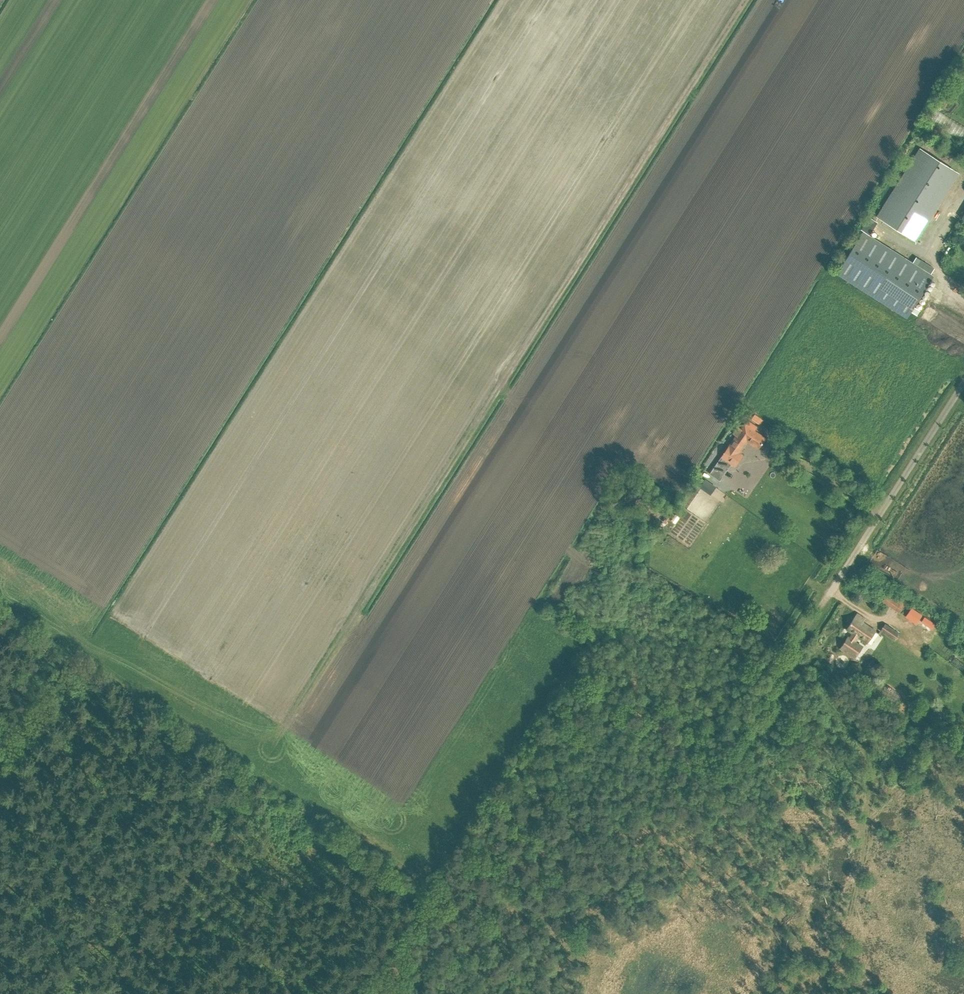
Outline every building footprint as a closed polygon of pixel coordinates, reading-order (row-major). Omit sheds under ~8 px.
[(917,242),(960,173),(920,148),(876,217),(917,242)] [(865,223),(861,229),(866,232),(869,234),(873,228),(869,226),(865,223)] [(917,266),(863,232),(837,274),(907,319),(912,311),(914,307),(934,276),(931,274),(935,268),(921,260),(917,266)] [(756,428),(749,423),(745,428),(740,425),(735,433),(736,434),(721,457),(731,464),(734,466),(743,454),(740,452),(748,441),(760,449),(767,439),(755,430),(756,428)] [(719,480),(731,464),(721,457),(710,474),(719,480)] [(705,480),(699,487),(706,492),(711,484),(705,480)] [(904,604),(888,593),(883,601),(898,612),(904,604)] [(868,594),(864,600),(880,610),(884,605),(868,594)] [(922,614),(911,606),(905,615),(916,623),(922,614)] [(866,644),(876,630),(864,621),(866,618),(858,612),(846,630),(851,633),(849,636),(848,635),(839,648),(855,659),(864,646),(857,641),(858,639),(866,644)] [(927,632),(932,627),(921,618),(919,621),(926,626),(924,630),(927,632)] [(895,621),(892,625),(899,630),(902,626),(895,621)] [(895,640),(900,633),(885,623),(880,631),(895,640)] [(963,668),(963,664),(954,658),(951,663),(962,670),(963,668)]
